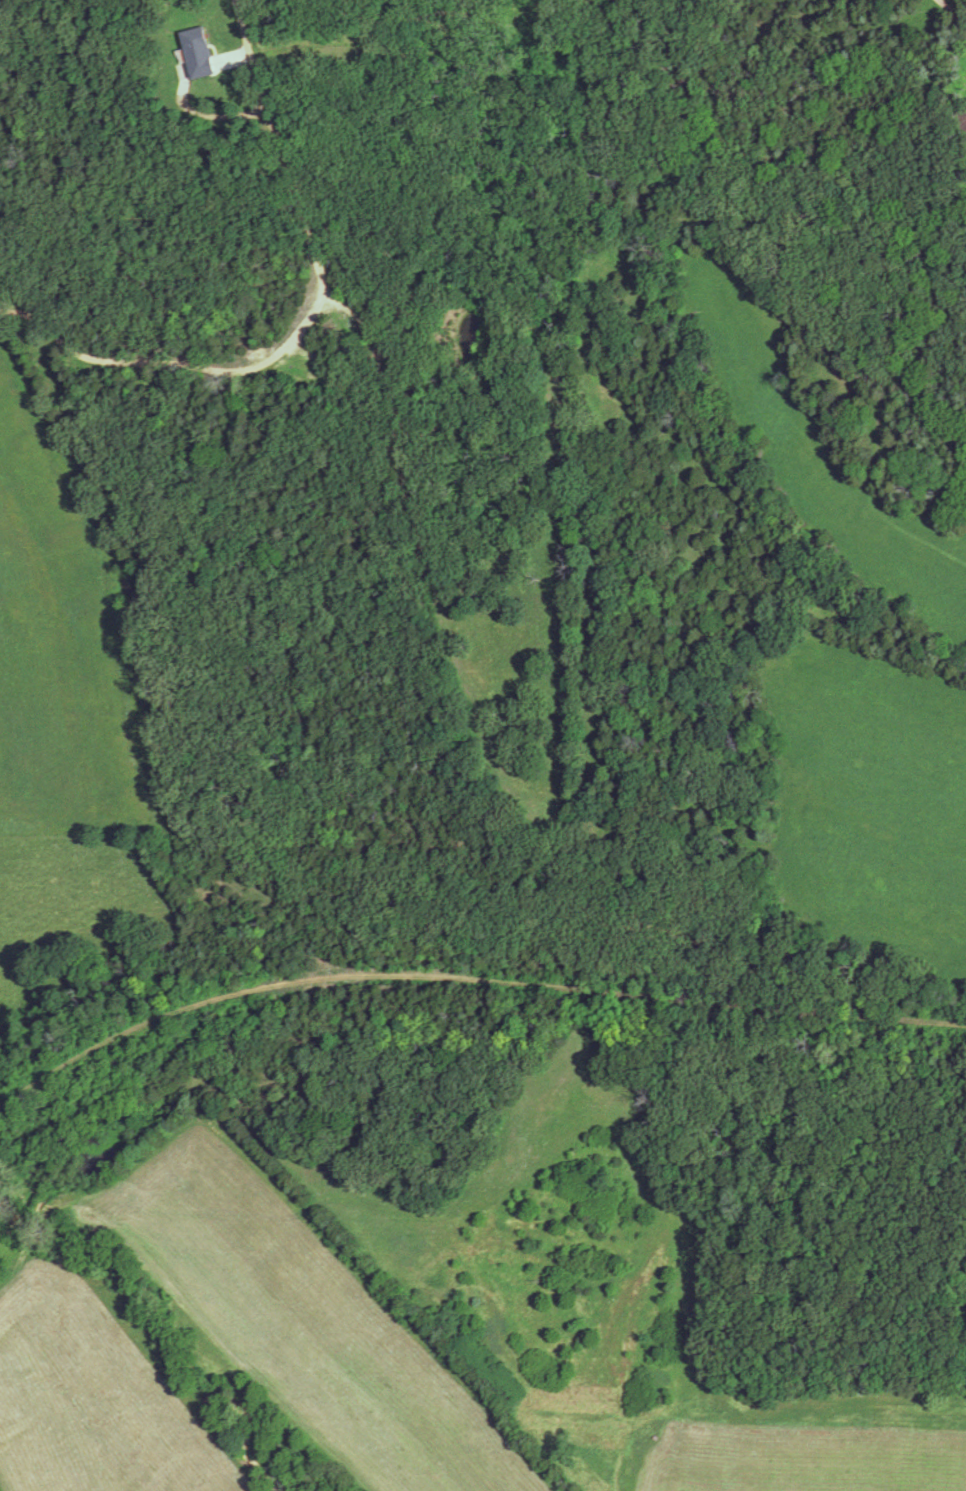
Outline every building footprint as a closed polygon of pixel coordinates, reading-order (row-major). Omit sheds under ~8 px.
[(219,74),(207,26),(182,32),(194,80),(219,74)]
